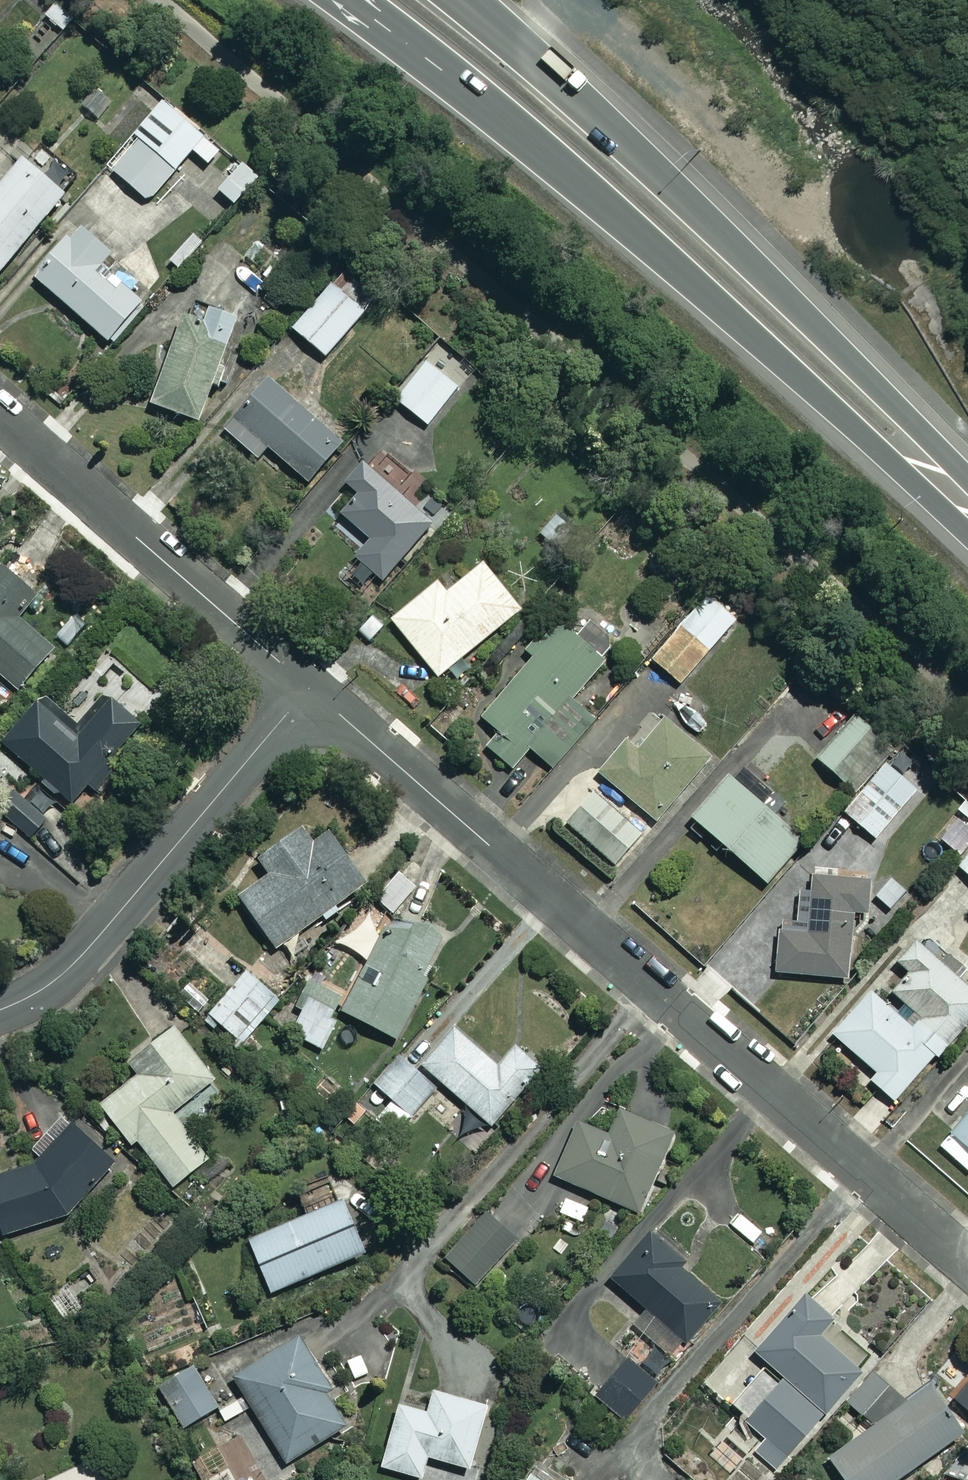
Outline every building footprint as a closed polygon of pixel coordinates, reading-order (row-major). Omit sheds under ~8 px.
[(75,17),(57,0),(44,14),(62,31),(75,17)] [(217,150),(159,102),(130,136),(134,139),(110,168),(148,200),(190,149),(207,163),(217,150)] [(19,157),(0,181),(0,268),(62,192),(19,157)] [(260,175),(244,160),(217,189),(234,204),(260,175)] [(108,252),(77,226),(34,277),(112,344),(145,306),(127,290),(134,282),(119,269),(109,282),(94,269),(108,252)] [(364,310),(332,281),(291,327),(323,356),(364,310)] [(235,317),(207,306),(198,332),(178,324),(148,402),(196,420),(235,317)] [(469,372),(437,346),(394,399),(426,424),(469,372)] [(339,441),(266,379),(223,429),(256,457),(265,446),(306,480),(339,441)] [(341,567),(368,592),(432,526),(366,462),(345,483),(356,493),(338,511),(367,539),(341,567)] [(570,526),(553,514),(537,536),(554,548),(570,526)] [(520,609),(481,562),(445,591),(436,580),(389,618),(436,676),(520,609)] [(3,567),(0,571),(0,675),(15,689),(52,647),(11,611),(29,590),(3,567)] [(736,618),(707,594),(652,659),(680,683),(736,618)] [(602,662),(561,624),(475,719),(518,758),(529,746),(550,765),(588,723),(565,703),(602,662)] [(878,735),(809,673),(770,717),(839,779),(878,735)] [(85,785),(99,797),(123,769),(110,757),(138,725),(106,696),(73,733),(36,700),(0,740),(0,741),(70,803),(85,785)] [(708,755),(663,718),(637,749),(626,740),(599,773),(655,820),(708,755)] [(917,787),(886,761),(843,812),(874,838),(917,787)] [(802,840),(727,775),(690,817),(765,882),(802,840)] [(644,833),(592,790),(564,823),(615,866),(644,833)] [(16,793),(0,811),(0,812),(29,837),(45,818),(16,793)] [(960,819),(941,840),(958,856),(967,845),(967,826),(960,819)] [(309,843),(298,828),(256,859),(265,871),(235,894),(276,948),(365,882),(326,830),(309,843)] [(957,865),(967,875),(967,853),(957,865)] [(398,873),(376,899),(393,914),(416,887),(398,873)] [(872,879),(812,873),(806,932),(777,929),(773,971),(848,978),(855,910),(869,911),(872,879)] [(394,922),(362,904),(340,943),(368,959),(340,1009),(394,1039),(448,941),(398,914),(394,922)] [(936,1054),(967,1018),(967,989),(916,941),(897,962),(908,972),(890,991),(920,1018),(911,1027),(936,1054)] [(279,1000),(247,971),(208,1013),(240,1042),(279,1000)] [(936,1054),(911,1027),(870,990),(831,1033),(875,1073),(869,1079),(893,1101),(936,1054)] [(340,1013),(308,998),(291,1033),(323,1049),(340,1013)] [(211,1079),(170,1026),(126,1059),(137,1074),(99,1103),(130,1144),(137,1138),(172,1185),(204,1160),(168,1112),(211,1079)] [(496,1065),(452,1027),(420,1064),(490,1124),(539,1067),(513,1045),(496,1065)] [(435,1086),(397,1055),(373,1084),(411,1115),(435,1086)] [(947,1130),(967,1149),(967,1107),(947,1130)] [(672,1131),(617,1108),(607,1133),(572,1118),(548,1173),(637,1211),(672,1131)] [(112,1163),(64,1118),(32,1153),(39,1159),(35,1163),(0,1174),(0,1234),(62,1216),(112,1163)] [(363,1251),(340,1199),(247,1239),(270,1291),(363,1251)] [(519,1239),(491,1210),(445,1255),(473,1284),(519,1239)] [(688,1345),(683,1340),(717,1302),(679,1268),(684,1262),(650,1232),(609,1277),(647,1310),(633,1325),(674,1361),(688,1345)] [(832,1318),(804,1295),(755,1352),(783,1377),(744,1421),(765,1439),(754,1451),(774,1468),(859,1370),(817,1335),(832,1318)] [(181,1337),(158,1316),(135,1343),(158,1363),(181,1337)] [(329,1388),(297,1335),(232,1375),(261,1423),(241,1436),(258,1464),(279,1451),(286,1461),(344,1425),(323,1391),(329,1388)] [(653,1380),(626,1358),(597,1394),(624,1416),(653,1380)] [(217,1407),(192,1365),(157,1386),(182,1428),(217,1407)] [(827,1457),(843,1479),(892,1479),(961,1430),(927,1384),(905,1400),(871,1370),(844,1400),(872,1425),(827,1457)] [(489,1406),(431,1390),(425,1411),(398,1403),(380,1466),(421,1477),(426,1456),(472,1468),(489,1406)] [(95,1457),(46,1479),(105,1479),(95,1457)] [(528,1472),(522,1479),(540,1479),(528,1472)]
